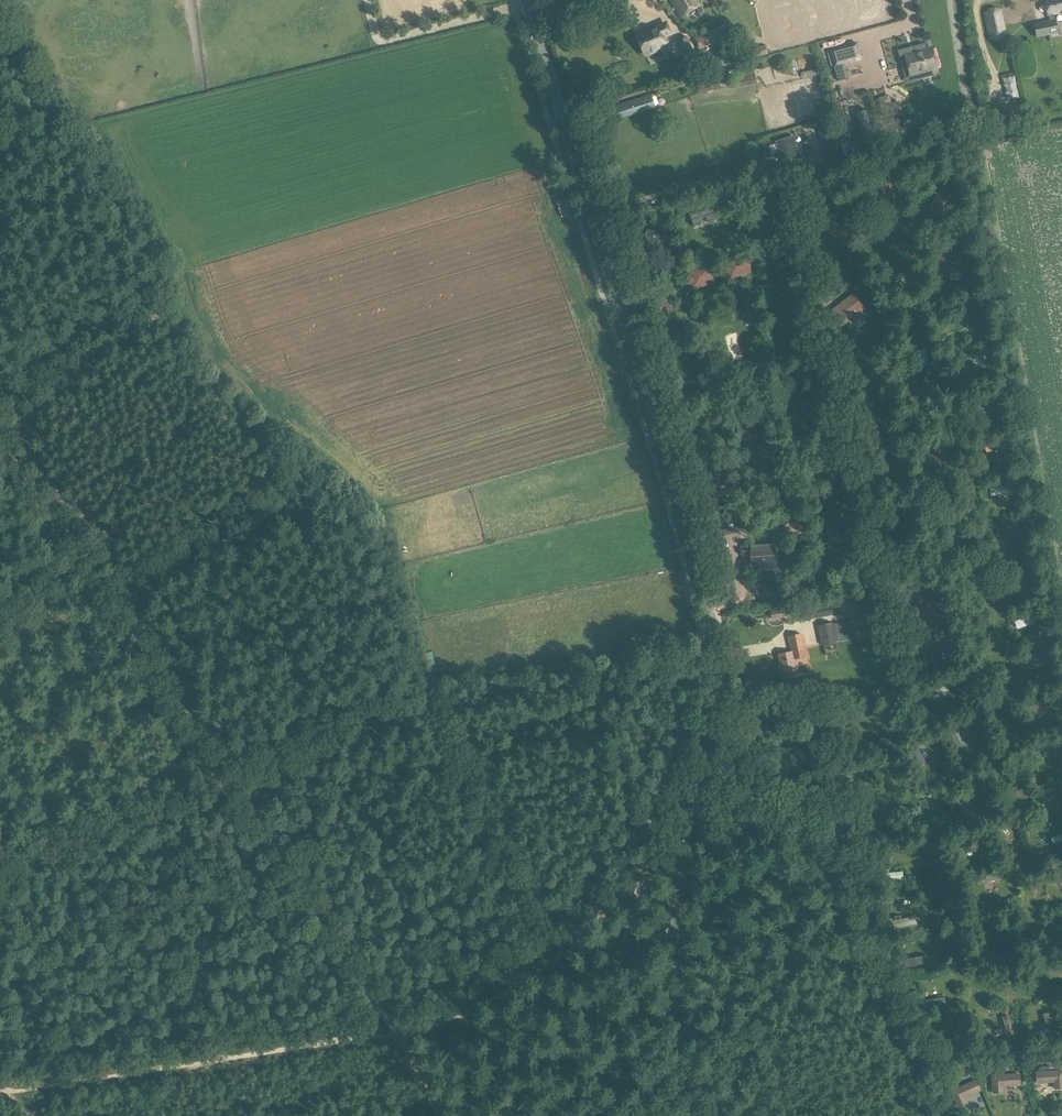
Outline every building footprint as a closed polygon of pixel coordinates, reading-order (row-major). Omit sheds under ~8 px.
[(681,18),(701,5),(698,0),(670,0),(681,18)] [(1045,0),(1048,16),(1061,13),(1061,0),(1046,0),(1045,0)] [(989,10),(984,13),(989,39),(995,40),(1001,39),(1005,36),(1000,10),(995,9),(989,10)] [(1055,21),(1034,26),(1037,38),(1058,34),(1055,21)] [(666,25),(638,36),(645,55),(668,45),(664,36),(669,34),(666,25)] [(723,25),(706,33),(712,45),(729,37),(723,25)] [(706,34),(696,39),(700,50),(711,45),(706,34)] [(687,59),(695,56),(686,37),(678,40),(687,59)] [(856,44),(831,50),(828,51),(832,67),(835,66),(839,81),(848,79),(844,63),(860,59),(856,44)] [(926,44),(899,51),(903,67),(908,65),(912,81),(934,75),(933,70),(936,69),(931,48),(927,49),(926,44)] [(766,45),(749,49),(751,59),(769,54),(766,45)] [(704,63),(701,55),(683,62),(686,71),(704,63)] [(651,94),(608,107),(613,121),(656,109),(651,94)] [(999,111),(986,114),(988,120),(1001,117),(999,111)] [(834,128),(819,133),(827,157),(842,153),(834,128)] [(794,136),(775,142),(783,166),(802,161),(794,136)] [(942,220),(958,199),(943,187),(927,208),(942,220)] [(565,199),(556,201),(561,218),(570,216),(565,199)] [(773,206),(773,209),(773,212),(775,215),(778,217),(781,218),(785,218),(788,216),(790,213),(791,209),(790,205),(788,202),(785,201),(781,200),(778,201),(775,203),(773,206)] [(712,209),(690,216),(694,228),(716,222),(712,209)] [(830,220),(823,238),(848,247),(855,229),(830,220)] [(646,233),(645,236),(646,240),(648,243),(651,245),(654,246),(658,245),(661,243),(663,240),(664,236),(663,233),(661,230),(658,228),(654,227),(651,228),(648,230),(646,233)] [(709,263),(686,270),(688,276),(686,277),(688,284),(690,283),(692,290),(714,284),(712,276),(713,276),(713,275),(726,271),(726,272),(727,271),(729,278),(751,272),(750,266),(752,266),(750,258),(748,259),(746,252),(723,258),(726,267),(711,271),(709,263)] [(865,308),(854,294),(833,311),(843,324),(849,320),(852,324),(863,315),(860,311),(865,308)] [(953,327),(979,323),(978,315),(952,319),(953,327)] [(967,363),(989,359),(987,348),(964,352),(967,363)] [(977,412),(999,404),(996,396),(974,405),(977,412)] [(792,405),(792,409),(793,413),(796,416),(800,417),(804,416),(808,414),(810,410),(810,406),(808,402),(805,400),(801,398),(797,399),(794,401),(792,405)] [(986,453),(1009,446),(1006,438),(984,445),(986,453)] [(1015,484),(988,488),(990,495),(1016,490),(1015,484)] [(717,508),(707,511),(712,530),(713,534),(714,534),(723,532),(717,508)] [(1022,526),(996,530),(997,537),(1023,532),(1022,526)] [(779,542),(751,544),(752,568),(780,567),(779,542)] [(840,613),(838,603),(815,608),(818,618),(840,613)] [(781,609),(770,612),(771,619),(781,618),(793,615),(791,608),(781,609)] [(1039,613),(1022,619),(1014,622),(1017,630),(1042,621),(1039,613)] [(836,642),(841,641),(853,639),(849,621),(837,623),(833,624),(833,623),(818,626),(822,645),(836,642)] [(801,634),(788,637),(791,652),(792,652),(794,660),(806,658),(804,649),(801,634)] [(792,652),(791,652),(778,655),(779,659),(783,677),(797,674),(794,660),(792,652)] [(927,690),(930,698),(948,692),(946,684),(927,690)] [(1027,714),(1051,704),(1047,696),(1024,706),(1027,714)] [(955,728),(949,731),(957,747),(963,744),(955,728)] [(1036,748),(1038,754),(1055,748),(1053,742),(1036,748)] [(751,786),(737,788),(741,806),(755,803),(751,786)] [(1039,792),(1041,800),(1061,795),(1061,788),(1061,786),(1039,792)] [(927,800),(919,801),(925,829),(932,827),(927,800)] [(994,834),(1007,851),(1014,846),(1001,828),(994,834)] [(1053,845),(1061,841),(1061,835),(1050,839),(1053,845)] [(881,872),(880,880),(906,882),(906,874),(881,872)] [(1003,872),(976,877),(978,884),(1004,879),(1003,872)] [(1056,885),(1061,883),(1061,874),(1053,877),(1056,885)] [(989,922),(981,925),(989,947),(996,944),(989,922)] [(974,1068),(962,1068),(962,1076),(975,1076),(974,1068)] [(1035,1073),(1036,1084),(1053,1083),(1053,1090),(1061,1089),(1061,1071),(1035,1073)] [(1020,1075),(1004,1075),(991,1076),(992,1094),(1003,1094),(1003,1087),(1021,1087),(1020,1075)] [(981,1091),(976,1080),(950,1092),(957,1109),(968,1104),(965,1098),(981,1091)]
